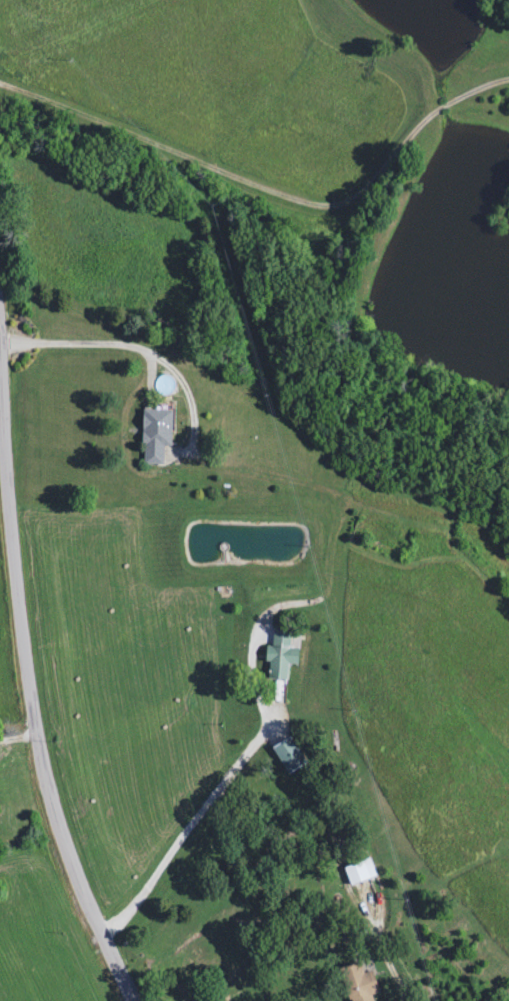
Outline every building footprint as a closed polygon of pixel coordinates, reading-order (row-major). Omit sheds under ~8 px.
[(161,465),(161,447),(170,447),(170,411),(141,411),(141,465),(161,465)] [(296,666),(297,649),(289,649),(289,632),(272,631),(271,648),(267,647),(266,681),(286,681),(287,665),(296,666)] [(271,748),(285,775),(305,765),(290,738),(271,748)] [(375,877),(369,860),(342,870),(349,887),(375,877)] [(378,994),(372,971),(363,974),(359,962),(338,969),(347,1000),(371,1000),(370,997),(378,994)]
